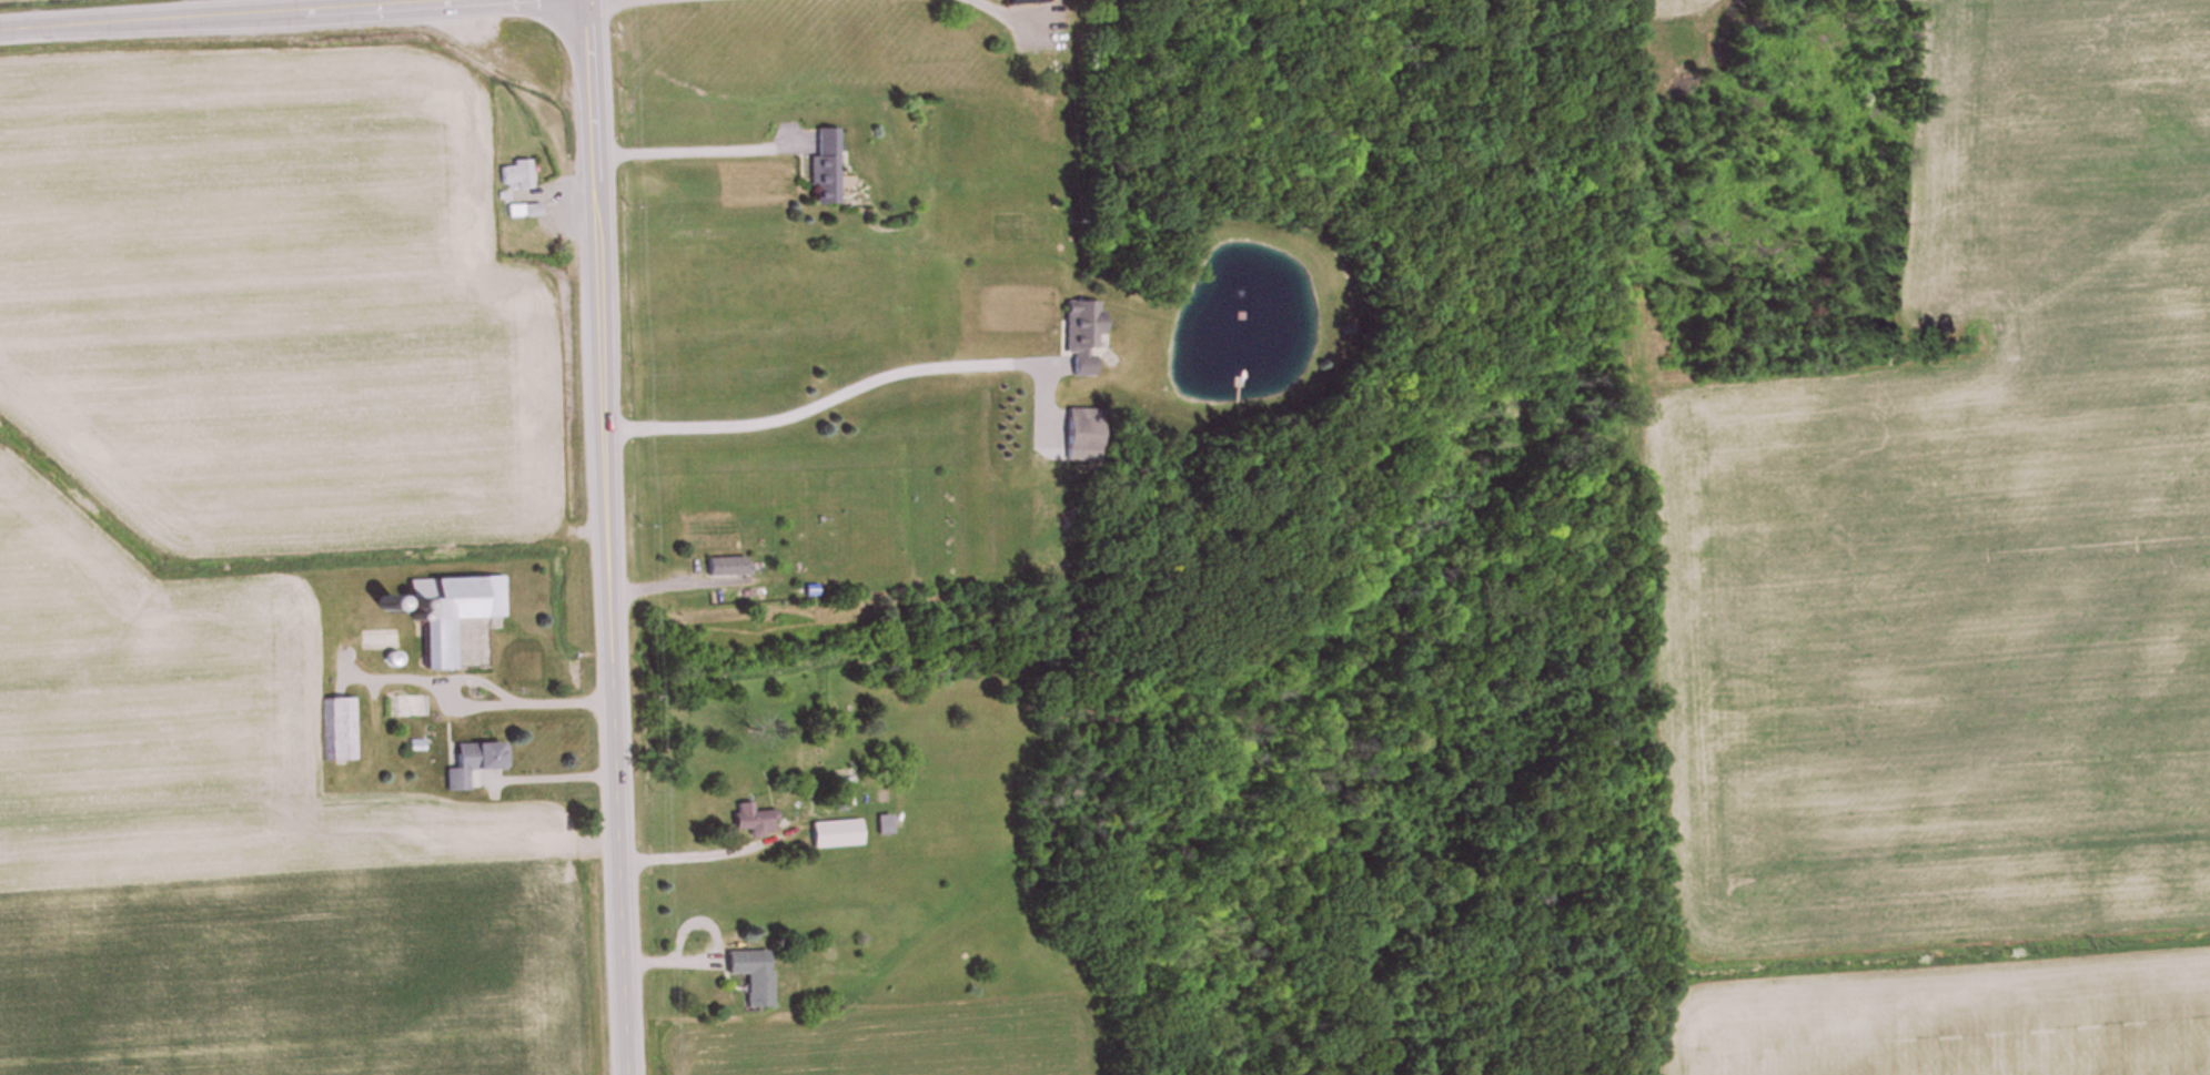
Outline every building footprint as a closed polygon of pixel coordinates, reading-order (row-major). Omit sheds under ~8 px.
[(838,206),(838,129),(813,129),(813,206),(838,206)] [(530,161),(513,162),(513,167),(501,168),(501,189),(531,188),(530,161)] [(538,206),(508,206),(508,217),(538,217),(538,206)] [(1063,358),(1071,358),(1070,377),(1093,377),(1093,349),(1100,349),(1101,312),(1097,312),(1097,302),(1065,301),(1063,358)] [(1098,451),(1099,411),(1065,410),(1065,451),(1098,451)] [(747,557),(705,559),(705,578),(748,576),(747,557)] [(449,620),(501,618),(500,578),(404,580),(405,607),(419,606),(421,671),(450,670),(449,620)] [(324,744),(348,743),(348,700),(324,700),(324,744)] [(466,771),(498,770),(497,744),(453,744),(453,769),(444,769),(445,793),(467,792),(466,771)] [(733,831),(749,831),(749,836),(776,836),(775,812),(751,812),(751,804),(732,804),(733,831)] [(887,817),(878,817),(878,834),(887,834),(887,817)] [(769,1010),(770,953),(726,953),(726,975),(746,976),(746,1009),(769,1010)]
